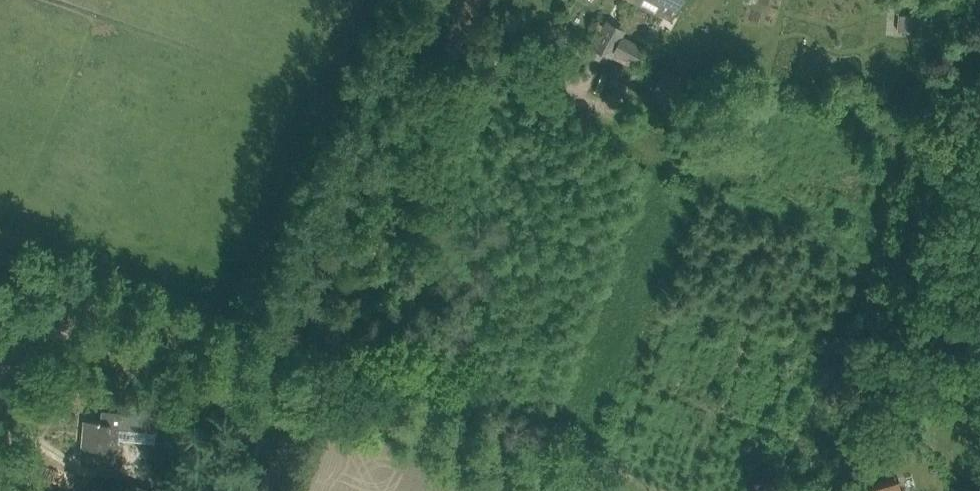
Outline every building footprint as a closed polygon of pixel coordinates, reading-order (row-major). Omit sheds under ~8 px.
[(670,21),(682,0),(631,0),(670,21)] [(920,33),(923,15),(899,12),(897,29),(920,33)] [(612,59),(613,58),(623,36),(626,30),(604,19),(591,44),(586,42),(580,53),(589,58),(590,57),(605,64),(608,57),(612,59)] [(639,66),(648,48),(623,36),(613,58),(629,66),(631,62),(639,66)] [(665,70),(647,104),(678,120),(695,86),(665,70)] [(91,464),(116,467),(119,439),(155,443),(157,417),(102,411),(101,420),(98,419),(98,421),(95,421),(91,464)] [(97,490),(151,490),(152,489),(123,480),(98,477),(93,489),(97,490)] [(896,482),(868,490),(899,490),(896,482)]
